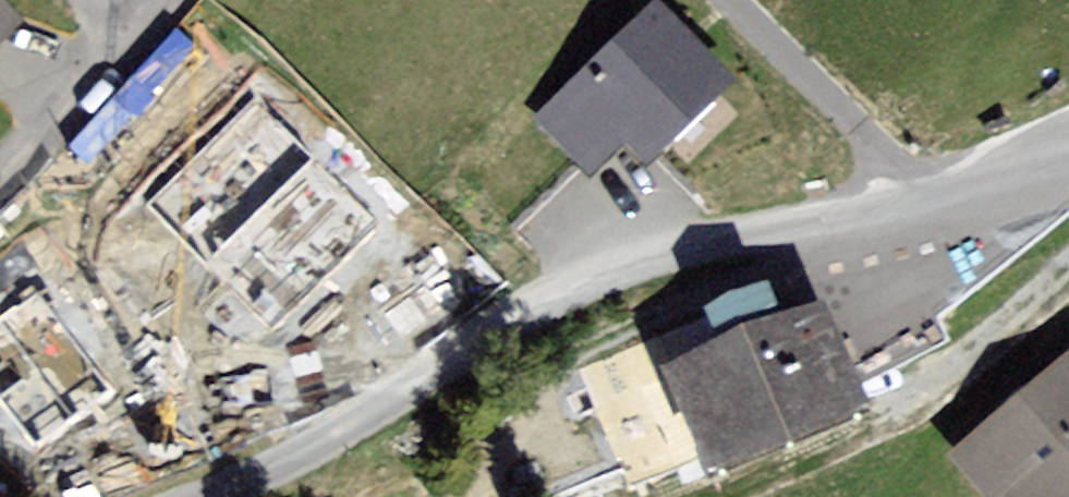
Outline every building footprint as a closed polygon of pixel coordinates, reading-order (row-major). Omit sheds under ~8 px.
[(661,5),(535,122),(591,182),(629,147),(651,170),(739,88),(661,5)] [(244,81),(114,212),(253,392),(419,244),(244,81)] [(0,259),(0,459),(19,477),(152,394),(36,222),(0,259)] [(834,306),(670,374),(716,483),(880,415),(834,306)] [(952,459),(983,496),(1068,496),(1068,364),(952,459)]
